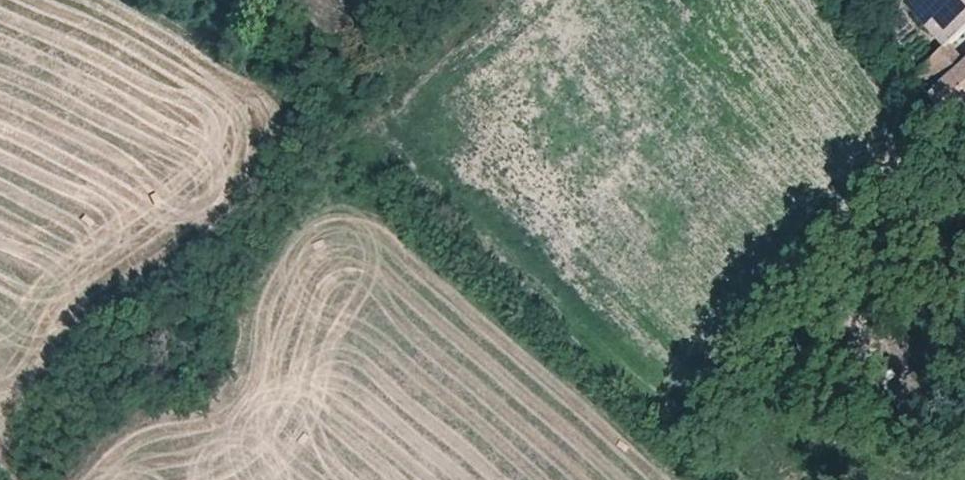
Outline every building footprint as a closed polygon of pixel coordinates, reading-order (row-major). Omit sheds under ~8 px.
[(947,47),(952,43),(964,31),(964,0),(903,0),(947,47)] [(928,96),(964,62),(964,58),(952,43),(947,47),(914,77),(928,96)] [(946,129),(964,111),(964,62),(928,96),(946,129)]
